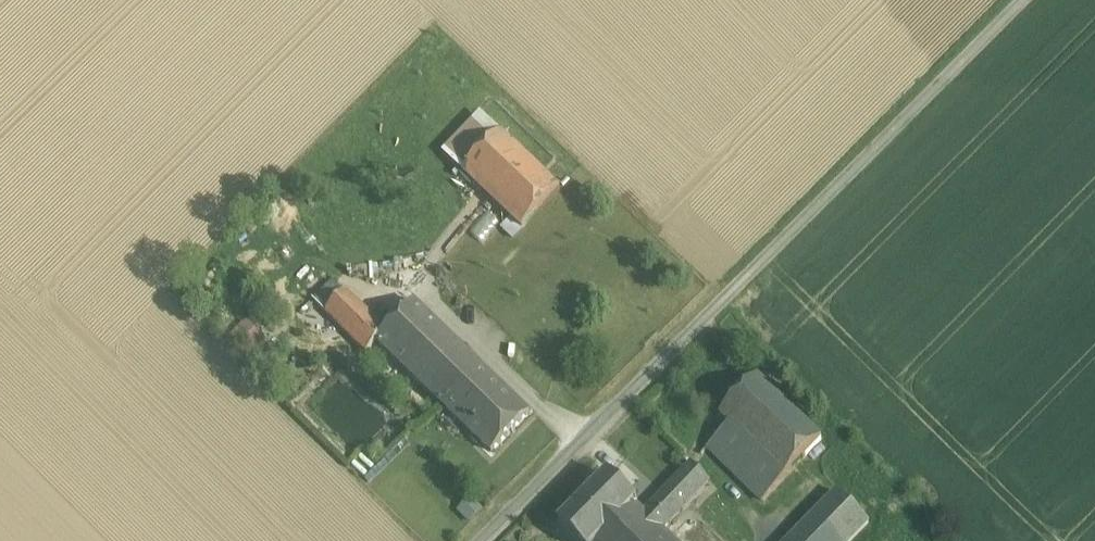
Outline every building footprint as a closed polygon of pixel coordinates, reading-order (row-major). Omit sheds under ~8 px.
[(560,188),(501,132),(463,171),(522,228),(560,188)] [(344,289),(333,278),(314,297),(326,308),(344,289)] [(326,308),(323,311),(366,352),(376,341),(387,330),(344,289),(326,308)] [(470,354),(415,302),(387,330),(376,341),(445,407),(483,367),(470,354)] [(485,338),(470,354),(483,367),(499,351),(485,338)] [(530,412),(483,367),(445,407),(492,452),(530,412)] [(822,438),(758,376),(720,415),(729,424),(784,478),(806,455),(822,438)] [(784,478),(729,424),(708,446),(763,500),(784,478)] [(822,438),(806,455),(816,466),(833,449),(822,438)] [(691,464),(644,512),(663,531),(710,482),(691,464)] [(560,525),(577,540),(601,540),(637,505),(638,504),(608,475),(560,525)] [(789,540),(850,540),(869,521),(838,491),(789,540)] [(637,505),(601,540),(674,540),(663,531),(644,512),(637,505)]
